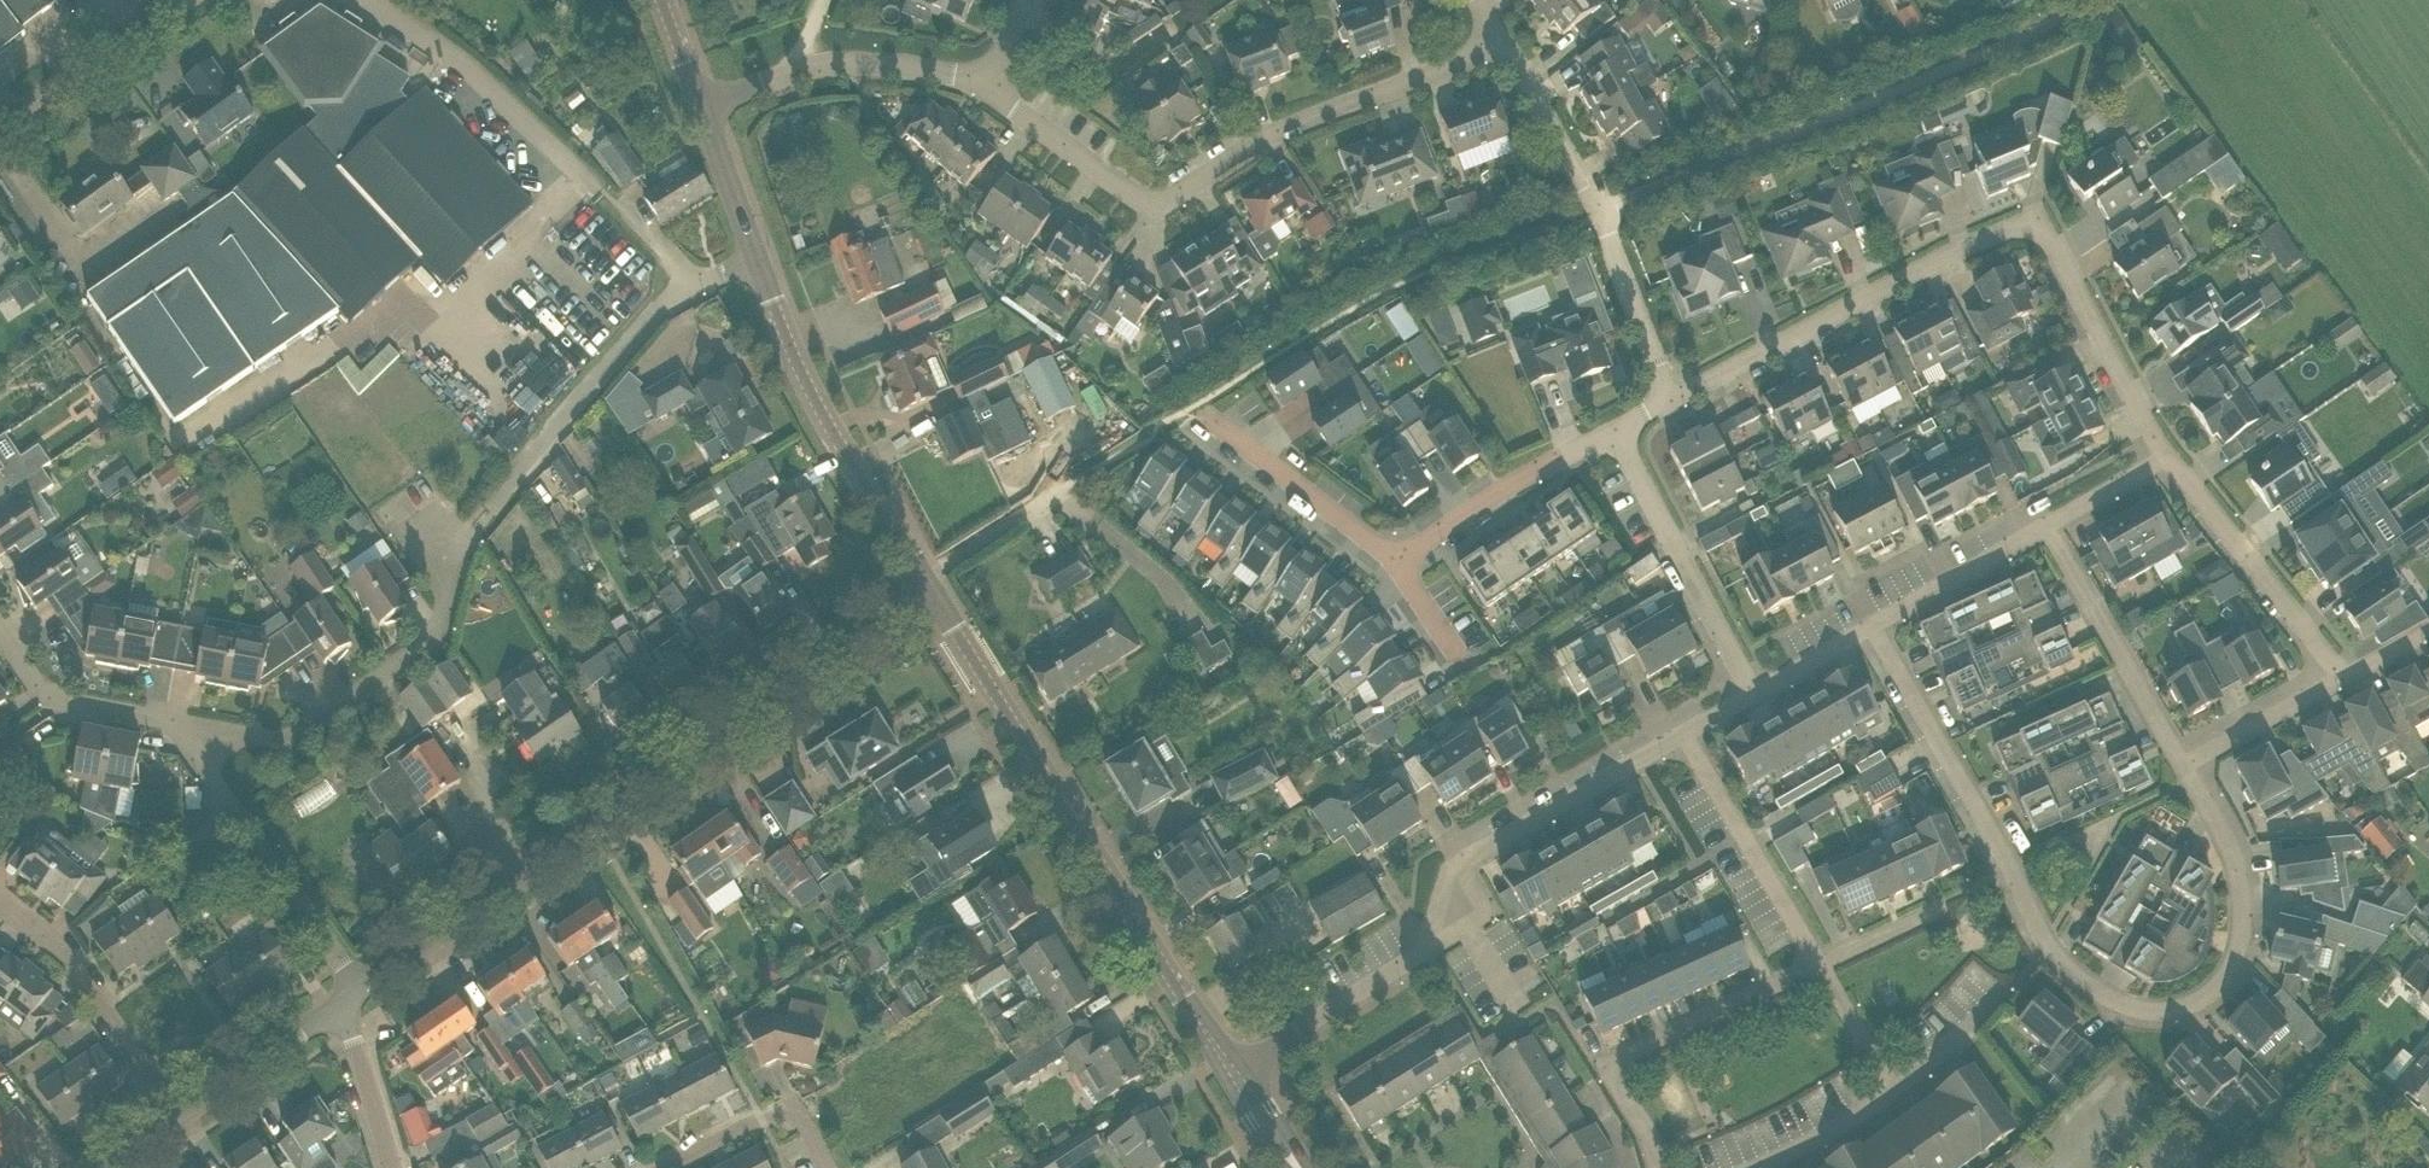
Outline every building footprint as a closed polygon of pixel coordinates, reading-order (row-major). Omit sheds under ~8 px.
[(25,34),(20,28),(41,12),(42,14),(60,0),(0,0),(0,53),(25,34)] [(901,14),(925,24),(930,13),(936,15),(937,10),(964,22),(973,0),(913,0),(911,4),(907,2),(901,14)] [(1080,0),(1065,0),(1064,3),(1069,5),(1062,22),(1080,30),(1076,39),(1094,46),(1108,13),(1101,10),(1101,9),(1080,0)] [(1101,9),(1105,0),(1080,0),(1101,9)] [(1188,6),(1184,0),(1180,0),(1166,10),(1171,18),(1189,7),(1188,6)] [(1333,3),(1341,23),(1340,24),(1342,28),(1338,32),(1342,42),(1347,42),(1355,61),(1394,46),(1377,0),(1340,0),(1333,3)] [(1543,16),(1564,0),(1530,0),(1543,16)] [(1543,16),(1550,26),(1554,23),(1563,35),(1573,28),(1584,41),(1614,18),(1603,5),(1604,4),(1601,0),(1589,0),(1588,1),(1588,0),(1564,0),(1543,16)] [(1616,24),(1626,37),(1661,11),(1653,0),(1648,0),(1616,24)] [(1729,5),(1748,11),(1751,0),(1726,0),(1729,5)] [(1829,11),(1850,0),(1824,0),(1829,11)] [(194,224),(87,296),(161,404),(175,424),(339,311),(350,323),(402,276),(422,257),(446,284),(532,204),(508,178),(510,177),(498,164),(496,165),(462,128),(463,127),(451,114),(450,115),(426,90),(410,105),(400,94),(409,79),(372,55),(377,46),(321,10),(266,50),(317,119),(232,197),(202,192),(196,182),(197,181),(188,168),(174,148),(142,170),(144,172),(124,186),(133,198),(150,186),(163,205),(178,194),(188,209),(187,213),(194,224)] [(1156,16),(1142,25),(1147,34),(1162,24),(1156,16)] [(1147,34),(1142,25),(1127,35),(1133,44),(1147,34)] [(1906,31),(1915,48),(1927,42),(1918,25),(1906,31)] [(1187,34),(1200,54),(1212,46),(1199,26),(1187,34)] [(1259,84),(1290,73),(1285,60),(1301,54),(1291,28),(1275,34),(1275,32),(1225,51),(1242,96),(1261,89),(1259,84)] [(1581,90),(1594,114),(1634,92),(1625,77),(1636,71),(1618,38),(1579,59),(1588,77),(1587,78),(1591,85),(1581,90)] [(508,53),(526,81),(544,69),(526,42),(508,53)] [(1171,53),(1176,61),(1188,53),(1183,45),(1171,53)] [(1188,53),(1176,61),(1181,68),(1193,60),(1188,53)] [(189,124),(206,148),(254,114),(242,98),(247,94),(236,78),(231,82),(228,78),(225,80),(211,61),(184,81),(197,100),(191,105),(188,102),(173,113),(183,128),(189,124)] [(1721,66),(1712,74),(1721,86),(1731,79),(1721,66)] [(1781,71),(1778,76),(1779,82),(1783,85),(1789,84),(1792,79),(1791,73),(1786,70),(1781,71)] [(1158,78),(1148,85),(1164,110),(1187,95),(1174,75),(1161,83),(1158,78)] [(1126,106),(1140,126),(1164,110),(1148,85),(1137,92),(1141,97),(1126,106)] [(1634,92),(1594,114),(1607,137),(1617,132),(1621,139),(1622,138),(1632,156),(1671,134),(1653,102),(1642,108),(1634,92)] [(1187,95),(1164,110),(1181,135),(1191,129),(1188,124),(1200,115),(1187,95)] [(1973,146),(1981,166),(1975,168),(1987,198),(2007,190),(2005,185),(2029,176),(2027,169),(2036,166),(2043,141),(2060,146),(2072,105),(2049,98),(2037,140),(2024,145),(2017,128),(1973,146)] [(1439,115),(1455,158),(1509,137),(1495,100),(1462,112),(1460,108),(1439,115)] [(1210,112),(1214,120),(1227,112),(1222,104),(1210,112)] [(905,135),(925,153),(956,117),(947,109),(942,115),(931,105),(914,124),(907,118),(893,133),(901,140),(905,135)] [(1733,105),(1719,110),(1725,127),(1740,122),(1739,122),(1733,105)] [(1939,116),(1935,107),(1917,114),(1925,134),(1942,127),(1938,116),(1939,116)] [(1164,110),(1140,126),(1153,146),(1167,137),(1170,142),(1181,135),(1164,110)] [(1227,112),(1214,120),(1219,127),(1232,119),(1227,112)] [(925,153),(945,170),(971,141),(960,131),(966,125),(956,117),(925,153)] [(1340,153),(1360,206),(1437,177),(1420,132),(1390,143),(1392,147),(1371,154),(1367,143),(1340,153)] [(597,150),(625,189),(645,175),(617,136),(597,150)] [(971,141),(945,170),(965,188),(996,153),(987,144),(981,150),(971,141)] [(2067,177),(2083,201),(2091,196),(2107,220),(2138,199),(2128,183),(2125,185),(2119,177),(2139,164),(2123,141),(2104,153),(2101,148),(2080,162),(2083,166),(2067,177)] [(1873,187),(1881,206),(1885,204),(1896,231),(1918,222),(1920,226),(1938,219),(1931,200),(1953,191),(1945,172),(1959,167),(1949,142),(1937,147),(1919,155),(1911,158),(1915,170),(1873,187)] [(2148,181),(2162,201),(2214,166),(2201,146),(2148,181)] [(198,153),(184,163),(195,178),(209,168),(198,153)] [(2210,176),(2221,192),(2237,180),(2227,165),(2210,176)] [(107,166),(60,200),(75,220),(86,235),(134,200),(133,198),(124,186),(122,187),(107,166)] [(645,197),(663,226),(712,195),(693,166),(645,197)] [(912,177),(923,195),(931,186),(921,171),(912,177)] [(1263,185),(1265,188),(1242,203),(1253,220),(1250,222),(1256,232),(1247,238),(1263,263),(1276,255),(1278,245),(1269,230),(1296,213),(1298,218),(1316,207),(1298,179),(1286,187),(1278,175),(1263,185)] [(977,216),(1001,233),(1031,190),(1022,184),(1020,187),(1005,176),(977,216)] [(1850,226),(1837,195),(1833,182),(1818,188),(1821,196),(1806,202),(1810,212),(1761,232),(1769,251),(1773,249),(1784,276),(1811,265),(1813,269),(1831,262),(1821,237),(1850,226)] [(794,195),(790,184),(774,190),(778,201),(794,195)] [(931,186),(923,195),(934,212),(944,206),(931,186)] [(1031,190),(1001,233),(1025,250),(1054,211),(1039,200),(1041,197),(1031,190)] [(1848,190),(1837,195),(1850,226),(1861,221),(1848,190)] [(1475,194),(1460,199),(1469,224),(1484,219),(1475,194)] [(1711,203),(1718,221),(1737,214),(1730,196),(1711,203)] [(1469,224),(1460,199),(1445,205),(1454,229),(1469,224)] [(2114,264),(2137,298),(2178,271),(2161,246),(2180,232),(2164,209),(2136,228),(2146,242),(2114,264)] [(1304,226),(1313,241),(1335,228),(1326,212),(1304,226)] [(15,225),(6,231),(18,248),(27,242),(15,225)] [(2277,225),(2259,239),(2271,254),(2289,241),(2277,225)] [(1044,260),(1065,275),(1094,235),(1084,228),(1080,235),(1068,226),(1044,260)] [(1727,267),(1746,259),(1732,226),(1698,240),(1701,249),(1666,264),(1678,291),(1673,293),(1684,320),(1704,312),(1703,308),(1738,294),(1727,267)] [(1206,236),(1194,244),(1223,292),(1229,301),(1237,296),(1233,291),(1249,282),(1246,277),(1261,268),(1245,243),(1232,252),(1220,232),(1208,239),(1206,236)] [(1094,235),(1065,275),(1087,291),(1109,261),(1112,257),(1100,249),(1104,242),(1094,235)] [(1413,235),(1395,242),(1398,249),(1416,242),(1413,235)] [(885,291),(904,284),(887,240),(868,247),(868,246),(856,251),(851,237),(833,244),(856,304),(886,292),(885,291)] [(965,257),(974,271),(988,251),(975,242),(965,257)] [(1223,292),(1194,244),(1182,251),(1184,254),(1171,262),(1183,282),(1170,290),(1185,315),(1199,307),(1205,317),(1229,301),(1223,292)] [(988,251),(974,271),(982,285),(1000,260),(988,251)] [(2027,303),(2032,301),(2020,277),(2015,280),(2009,269),(1975,287),(1984,304),(1967,313),(1987,352),(2023,333),(2016,320),(2031,312),(2027,303)] [(1086,314),(1100,323),(1130,344),(1138,332),(1134,329),(1158,296),(1132,277),(1118,295),(1106,286),(1093,304),(1093,303),(1086,314)] [(879,311),(891,337),(964,303),(953,279),(933,289),(931,286),(879,311)] [(27,282),(10,293),(22,311),(38,300),(27,282)] [(2046,286),(2036,291),(2043,303),(2053,298),(2046,286)] [(1017,308),(1034,320),(1049,299),(1032,287),(1017,308)] [(2220,320),(2230,336),(2267,312),(2280,304),(2283,302),(2273,288),(2260,296),(2259,295),(2220,320)] [(2150,325),(2153,329),(2149,331),(2157,344),(2161,341),(2172,357),(2208,333),(2218,326),(2209,313),(2213,310),(2202,293),(2198,296),(2197,295),(2187,301),(2186,301),(2150,325)] [(1458,308),(1471,344),(1499,333),(1496,324),(1503,322),(1496,304),(1489,306),(1486,297),(1458,308)] [(1049,299),(1034,320),(1035,321),(1044,308),(1060,319),(1066,311),(1049,299)] [(1604,346),(1600,334),(1609,330),(1597,299),(1571,309),(1573,314),(1555,321),(1557,327),(1548,330),(1550,335),(1540,339),(1537,329),(1512,339),(1530,384),(1554,374),(1551,367),(1565,362),(1573,382),(1609,368),(1601,348),(1604,346)] [(1189,349),(1183,333),(1182,333),(1170,301),(1165,304),(1154,318),(1171,361),(1189,349)] [(1265,314),(1270,321),(1271,324),(1291,312),(1285,302),(1265,314)] [(1933,304),(1914,314),(1940,365),(1962,354),(1967,364),(1981,357),(1961,319),(1949,325),(1939,306),(1935,308),(1933,304)] [(2280,304),(2267,312),(2275,323),(2287,315),(2280,304)] [(1940,365),(1914,314),(1894,324),(1896,328),(1893,330),(1903,349),(1889,356),(1910,397),(1928,388),(1921,375),(1940,365)] [(1411,318),(1394,329),(1404,343),(1421,332),(1411,318)] [(2329,336),(2337,347),(2360,333),(2352,321),(2329,336)] [(1239,322),(1225,330),(1234,344),(1235,347),(1249,339),(1247,336),(1239,322)] [(1200,327),(1183,333),(1189,349),(1205,340),(1200,327)] [(1452,329),(1436,335),(1441,348),(1457,342),(1452,329)] [(736,336),(724,343),(731,356),(744,348),(736,336)] [(893,365),(882,369),(891,391),(887,396),(892,408),(899,409),(900,413),(936,398),(922,364),(939,356),(931,336),(888,354),(893,365)] [(1423,336),(1406,347),(1416,361),(1433,350),(1423,336)] [(2189,406),(2200,422),(2241,394),(2227,374),(2249,359),(2234,338),(2188,369),(2197,383),(2187,390),(2195,402),(2189,406)] [(1872,341),(1849,354),(1873,400),(1896,388),(1872,341)] [(84,344),(71,352),(87,376),(100,367),(84,344)] [(336,366),(359,396),(399,356),(388,345),(358,375),(346,359),(336,366)] [(1324,398),(1357,376),(1343,357),(1329,366),(1318,349),(1268,382),(1284,406),(1316,385),(1324,398)] [(1873,400),(1849,354),(1825,366),(1850,412),(1873,400)] [(958,403),(988,389),(988,388),(1008,379),(998,359),(949,382),(958,403)] [(1021,373),(1045,423),(1074,409),(1051,359),(1021,373)] [(2396,380),(2385,364),(2362,380),(2373,396),(2396,380)] [(2038,406),(2046,420),(2090,397),(2080,379),(2077,381),(2071,370),(2048,382),(2041,367),(2003,387),(2018,416),(2038,406)] [(773,433),(734,369),(692,394),(695,398),(686,403),(692,414),(707,405),(713,416),(707,419),(716,435),(722,432),(736,455),(773,433)] [(656,421),(686,403),(695,398),(692,394),(680,373),(641,396),(656,421)] [(1808,375),(1785,387),(1809,432),(1832,420),(1808,375)] [(105,377),(90,387),(100,402),(115,392),(105,377)] [(2297,406),(2305,418),(2343,392),(2338,384),(2319,397),(2317,393),(2297,406)] [(1372,423),(1347,386),(1320,404),(1315,408),(1323,420),(1303,434),(1319,458),(1372,423)] [(1809,432),(1785,387),(1762,399),(1786,444),(1809,432)] [(1983,392),(1968,400),(1978,419),(1993,411),(1983,392)] [(2241,394),(2200,422),(2211,438),(2216,434),(2225,446),(2235,439),(2245,453),(2283,426),(2269,406),(2255,415),(2241,394)] [(1391,406),(1403,425),(1419,414),(1407,396),(1391,406)] [(2090,397),(2046,420),(2056,440),(2040,448),(2051,467),(2082,451),(2077,442),(2102,430),(2097,419),(2100,417),(2090,397)] [(966,415),(936,429),(953,464),(982,450),(988,463),(1031,442),(1010,400),(990,409),(994,418),(982,424),(983,426),(974,430),(966,415)] [(1965,404),(1956,409),(1964,425),(1974,419),(1965,404)] [(626,405),(612,413),(628,438),(641,430),(626,405)] [(1755,408),(1743,414),(1748,424),(1760,418),(1755,408)] [(1748,424),(1743,414),(1731,420),(1736,430),(1748,424)] [(1478,458),(1451,418),(1427,433),(1420,422),(1406,431),(1424,459),(1437,450),(1454,474),(1478,458)] [(1936,430),(1931,421),(1918,428),(1922,436),(1936,430)] [(1670,452),(1685,482),(1728,460),(1713,430),(1670,452)] [(1428,491),(1412,467),(1424,459),(1406,431),(1393,440),(1401,451),(1377,467),(1404,507),(1428,491)] [(1868,433),(1855,439),(1863,453),(1875,447),(1868,433)] [(1996,494),(1983,468),(1998,460),(1984,434),(1948,453),(1975,505),(1996,494)] [(2026,474),(2009,440),(1992,448),(2010,482),(2026,474)] [(1843,451),(1849,463),(1861,457),(1855,445),(1843,451)] [(1170,511),(1196,477),(1177,462),(1180,458),(1165,446),(1155,459),(1150,456),(1141,468),(1146,471),(1136,485),(1157,500),(1138,525),(1153,537),(1172,512),(1170,511)] [(2250,481),(2271,512),(2285,502),(2297,520),(2330,497),(2308,464),(2301,469),(2285,446),(2266,459),(2272,467),(2266,471),(2265,469),(2260,472),(2261,474),(2250,481)] [(1771,447),(1757,454),(1764,468),(1778,461),(1771,447)] [(1879,454),(1884,464),(1895,459),(1890,449),(1879,454)] [(42,469),(30,452),(7,467),(0,456),(0,497),(12,489),(42,469)] [(1927,464),(1934,477),(1955,516),(1975,505),(1948,453),(1927,464)] [(215,455),(204,462),(214,477),(225,469),(215,455)] [(551,465),(572,498),(586,490),(566,457),(551,465)] [(152,474),(163,490),(184,474),(173,459),(152,474)] [(1728,460),(1685,482),(1701,512),(1744,490),(1741,485),(1728,460)] [(1853,461),(1839,468),(1844,477),(1857,469),(1853,461)] [(2350,484),(2360,500),(2393,478),(2382,462),(2352,483),(2350,484)] [(1955,516),(1934,477),(1927,464),(1893,482),(1915,523),(1928,516),(1933,527),(1955,516)] [(1805,467),(1791,475),(1798,488),(1812,481),(1805,467)] [(126,468),(112,478),(120,490),(135,480),(126,468)] [(1826,475),(1831,484),(1844,477),(1839,468),(1826,475)] [(1857,469),(1844,477),(1848,485),(1862,478),(1857,469)] [(1205,537),(1231,503),(1212,489),(1215,484),(1199,472),(1196,477),(1170,511),(1172,512),(1191,527),(1172,552),(1187,563),(1206,538),(1205,537)] [(2345,473),(2333,481),(2340,491),(2350,484),(2352,483),(2345,473)] [(1844,477),(1831,484),(1835,492),(1848,485),(1844,477)] [(1751,480),(1741,485),(1744,490),(1748,498),(1758,492),(1751,480)] [(680,509),(688,522),(691,527),(721,509),(718,504),(721,503),(724,507),(736,500),(733,495),(725,483),(680,509)] [(1868,548),(1873,558),(1894,547),(1889,537),(1902,530),(1880,488),(1833,513),(1854,555),(1868,548)] [(0,497),(0,556),(41,529),(23,501),(21,502),(12,489),(0,497)] [(743,511),(747,517),(775,561),(796,548),(807,568),(828,556),(821,545),(834,537),(809,495),(785,509),(775,492),(743,511)] [(574,503),(581,513),(595,503),(588,493),(574,503)] [(1596,535),(1569,495),(1547,509),(1574,550),(1596,535)] [(1240,563),(1265,529),(1246,515),(1250,510),(1234,498),(1231,503),(1205,537),(1206,538),(1226,553),(1207,578),(1222,589),(1241,564),(1240,563)] [(1808,498),(1798,503),(1804,515),(1814,509),(1808,498)] [(2299,553),(2309,567),(2369,526),(2352,500),(2295,539),(2302,550),(2299,553)] [(1738,509),(1743,518),(1749,515),(1755,512),(1750,502),(1738,509)] [(172,528),(198,542),(205,505),(172,528)] [(2136,507),(2121,516),(2151,569),(2155,567),(2153,564),(2170,555),(2171,557),(2188,547),(2179,532),(2167,539),(2148,506),(2139,511),(2136,507)] [(1574,550),(1547,509),(1525,524),(1552,564),(1574,550)] [(1755,512),(1749,515),(1754,524),(1764,519),(1760,510),(1755,512)] [(362,514),(347,523),(356,536),(370,526),(362,514)] [(1749,515),(1743,518),(1723,528),(1730,541),(1741,535),(1747,547),(1743,550),(1740,555),(1739,560),(1739,563),(1740,566),(1742,572),(1749,586),(1745,588),(1753,604),(1757,602),(1765,615),(1783,606),(1782,603),(1791,598),(1771,560),(1772,560),(1754,524),(1749,515)] [(1828,566),(1840,559),(1818,516),(1784,534),(1792,549),(1812,588),(1833,576),(1828,566)] [(2151,569),(2121,516),(2105,526),(2107,529),(2098,535),(2105,548),(2094,554),(2094,553),(2092,554),(2098,564),(2113,590),(2130,581),(2129,578),(2146,569),(2147,571),(2151,569)] [(728,530),(758,573),(762,569),(775,561),(747,517),(728,530)] [(2401,560),(2428,541),(2428,532),(2422,522),(2390,544),(2401,560)] [(1552,564),(1525,524),(1503,539),(1530,579),(1552,564)] [(1274,589),(1300,555),(1281,541),(1284,536),(1269,525),(1265,529),(1240,563),(1241,564),(1260,579),(1242,604),(1257,615),(1276,590),(1274,589)] [(2369,526),(2309,567),(2319,582),(2322,579),(2330,591),(2387,552),(2369,526)] [(708,601),(724,591),(690,538),(674,549),(708,601)] [(1508,594),(1530,579),(1503,539),(1481,553),(1508,594)] [(571,546),(563,552),(574,571),(583,565),(571,546)] [(1792,549),(1772,560),(1771,560),(1791,598),(1812,588),(1792,549)] [(1034,577),(1050,602),(1093,574),(1078,550),(1034,577)] [(1309,616),(1339,585),(1316,567),(1319,563),(1303,551),(1300,555),(1274,589),(1276,590),(1295,605),(1276,630),(1291,642),(1310,617),(1309,616)] [(53,596),(63,611),(87,596),(77,582),(79,581),(59,552),(55,555),(35,562),(38,570),(19,582),(18,581),(17,582),(20,586),(18,588),(24,607),(32,604),(35,609),(37,608),(36,607),(53,596)] [(289,569),(312,603),(335,587),(313,553),(289,569)] [(1508,594),(1481,553),(1459,568),(1486,609),(1508,594)] [(2092,554),(2081,560),(2088,571),(2098,564),(2092,554)] [(405,607),(393,590),(409,579),(393,555),(378,565),(377,564),(350,583),(351,584),(352,583),(357,591),(355,592),(362,612),(370,609),(380,624),(379,625),(380,626),(384,623),(385,625),(405,618),(402,611),(407,607),(406,606),(405,607)] [(1626,572),(1635,585),(1660,568),(1651,555),(1626,572)] [(2220,563),(2210,568),(2217,580),(2227,574),(2220,563)] [(1606,576),(1598,565),(1587,571),(1596,584),(1606,577),(1606,576)] [(2386,587),(2398,578),(2391,567),(2350,594),(2357,604),(2344,613),(2363,640),(2390,622),(2400,636),(2427,621),(2415,602),(2402,611),(2386,587)] [(733,590),(724,591),(739,612),(747,607),(764,630),(791,611),(762,569),(758,573),(733,590)] [(1994,587),(1975,596),(1988,626),(2009,617),(2016,632),(1995,641),(1997,644),(2054,618),(2033,574),(2009,585),(2009,584),(1995,591),(1994,587)] [(1374,619),(1359,604),(1353,599),(1357,595),(1343,581),(1339,585),(1309,616),(1310,617),(1328,634),(1306,656),(1319,669),(1341,647),(1374,619)] [(1588,597),(1580,585),(1570,592),(1578,604),(1588,597)] [(1578,604),(1570,592),(1560,599),(1568,611),(1578,604)] [(96,663),(117,667),(127,616),(97,611),(87,596),(63,611),(88,648),(87,654),(86,654),(85,655),(97,657),(96,663)] [(1919,626),(1939,670),(1997,644),(1995,641),(1975,650),(1969,635),(1988,626),(1975,596),(1956,605),(1957,608),(1944,614),(1919,626)] [(294,624),(281,632),(297,656),(313,645),(325,662),(323,663),(324,664),(329,661),(335,666),(349,650),(347,648),(351,645),(351,644),(349,645),(320,603),(293,622),(294,624)] [(688,623),(698,637),(697,638),(715,664),(745,643),(726,617),(725,619),(714,604),(688,623)] [(1541,620),(1533,608),(1523,615),(1531,627),(1541,620)] [(1670,608),(1646,622),(1671,665),(1695,651),(1695,649),(1694,650),(1681,629),(1685,626),(1678,615),(1675,617),(1670,608)] [(1027,666),(1050,703),(1140,646),(1117,610),(1027,666)] [(1531,627),(1523,615),(1512,622),(1521,634),(1531,627)] [(151,660),(175,665),(181,629),(158,624),(158,623),(127,616),(117,667),(138,671),(140,666),(151,668),(151,666),(150,666),(151,660)] [(667,616),(639,636),(651,653),(661,666),(649,674),(652,678),(666,698),(695,678),(679,655),(688,650),(678,636),(677,634),(679,633),(667,616)] [(1404,658),(1386,635),(1390,631),(1378,616),(1374,619),(1341,647),(1357,666),(1332,686),(1343,700),(1368,681),(1367,680),(1404,658)] [(2054,618),(1997,644),(2007,666),(2022,659),(2027,669),(2042,662),(2047,674),(2074,662),(2054,618)] [(206,684),(227,688),(237,637),(236,637),(238,626),(208,620),(206,633),(181,629),(175,665),(198,669),(197,675),(196,675),(195,676),(207,678),(206,684)] [(1620,629),(1606,637),(1622,663),(1634,656),(1647,677),(1646,678),(1646,679),(1671,665),(1646,622),(1623,635),(1620,629)] [(2205,647),(2205,646),(2193,624),(2173,635),(2185,658),(2179,661),(2187,675),(2170,683),(2172,688),(2170,689),(2169,689),(2177,705),(2179,704),(2181,703),(2189,717),(2219,701),(2212,688),(2224,681),(2205,647)] [(1622,663),(1606,637),(1601,628),(1578,641),(1586,656),(1562,670),(1577,696),(1588,690),(1597,707),(1623,693),(1622,691),(1621,692),(1609,671),(1622,663)] [(237,637),(227,688),(248,692),(250,687),(261,689),(261,687),(260,687),(261,681),(297,656),(281,632),(266,643),(237,637)] [(2231,632),(2205,646),(2205,647),(2224,681),(2237,675),(2244,688),(2274,672),(2266,657),(2268,656),(2270,655),(2261,639),(2260,640),(2258,642),(2255,638),(2239,646),(2231,632)] [(618,642),(638,675),(653,666),(632,633),(618,642)] [(1203,633),(1188,641),(1198,659),(1206,673),(1232,658),(1224,644),(1212,651),(1203,633)] [(1997,644),(1939,670),(1959,714),(1986,701),(1980,690),(1996,683),(1991,673),(2007,666),(1997,644)] [(1427,697),(1414,675),(1419,672),(1409,655),(1404,658),(1367,680),(1368,681),(1380,702),(1353,718),(1363,735),(1427,697)] [(400,696),(424,730),(472,695),(449,662),(400,696)] [(565,674),(581,695),(594,686),(579,665),(565,674)] [(632,688),(641,682),(632,666),(604,685),(613,699),(602,707),(619,731),(648,711),(632,688)] [(2398,706),(2413,730),(2428,721),(2428,677),(2419,683),(2412,671),(2386,685),(2398,706)] [(1824,687),(1825,689),(1826,688),(1850,730),(1851,729),(1855,736),(1859,742),(1868,737),(1861,724),(1876,715),(1854,676),(1851,677),(1849,673),(1824,687)] [(500,699),(520,728),(515,731),(538,763),(580,734),(554,697),(550,699),(533,675),(500,699)] [(5,704),(6,706),(7,705),(3,700),(9,694),(0,686),(0,707),(5,704)] [(1826,688),(1825,689),(1807,700),(1835,748),(1855,736),(1851,729),(1850,730),(1826,688)] [(2344,708),(2351,720),(2371,753),(2391,742),(2410,765),(2427,756),(2413,730),(2398,706),(2381,715),(2370,694),(2344,708)] [(2068,708),(2049,717),(2063,747),(2083,738),(2090,753),(2070,762),(2071,765),(2128,739),(2108,695),(2084,706),(2084,705),(2070,711),(2068,708)] [(1494,707),(1472,721),(1488,746),(1502,768),(1527,752),(1526,750),(1525,751),(1511,731),(1524,722),(1507,697),(1494,706),(1494,707)] [(1807,700),(1782,714),(1810,763),(1835,748),(1807,700)] [(1782,714),(1752,731),(1751,732),(1775,773),(1773,774),(1777,781),(1810,763),(1782,714)] [(838,760),(851,781),(898,752),(876,715),(808,757),(817,773),(838,760)] [(1994,746),(2014,791),(2071,765),(2070,762),(2050,771),(2044,756),(2063,747),(2049,717),(2031,725),(2032,728),(2018,735),(1994,746)] [(2300,764),(2301,767),(2302,766),(2316,783),(2348,765),(2373,797),(2390,788),(2371,753),(2351,720),(2334,729),(2327,717),(2302,731),(2316,758),(2302,765),(2301,764),(2300,764)] [(1436,745),(1439,750),(1467,791),(1491,775),(1490,774),(1489,775),(1476,754),(1488,746),(1472,721),(1472,720),(1458,729),(1459,730),(1436,745)] [(81,809),(96,816),(111,736),(101,734),(102,731),(84,727),(83,731),(81,730),(81,732),(83,732),(79,754),(76,753),(67,772),(75,776),(74,778),(73,778),(72,779),(86,782),(81,809)] [(1751,732),(1752,731),(1751,729),(1726,744),(1728,748),(1726,749),(1749,788),(1773,774),(1775,773),(1751,732)] [(451,854),(419,811),(461,782),(433,743),(435,742),(427,731),(384,761),(390,769),(366,786),(368,790),(358,797),(375,822),(385,815),(379,806),(382,804),(408,842),(400,848),(390,834),(357,857),(374,881),(389,870),(405,893),(440,869),(436,864),(451,854)] [(111,736),(96,816),(114,823),(121,788),(132,790),(132,789),(131,789),(131,786),(140,785),(138,765),(136,765),(140,743),(141,743),(141,742),(140,741),(140,738),(122,734),(122,738),(111,736)] [(2128,739),(2071,765),(2081,787),(2097,780),(2101,790),(2116,783),(2122,795),(2148,783),(2128,739)] [(1117,787),(1124,799),(1125,799),(1136,817),(1168,798),(1172,803),(1191,792),(1181,776),(1171,782),(1150,747),(1144,750),(1142,746),(1106,768),(1117,787)] [(1414,758),(1401,767),(1418,792),(1431,784),(1444,805),(1443,805),(1444,807),(1467,791),(1439,750),(1418,764),(1414,758)] [(2302,766),(2301,767),(2281,777),(2267,750),(2235,767),(2247,790),(2242,792),(2249,805),(2254,803),(2257,808),(2272,799),(2278,809),(2283,806),(2290,820),(2328,800),(2315,783),(2316,783),(2302,766)] [(1211,778),(1225,807),(1277,781),(1263,752),(1211,778)] [(1880,753),(1868,760),(1872,768),(1885,761),(1880,753)] [(926,803),(956,785),(940,760),(917,775),(909,762),(872,785),(884,804),(898,796),(912,819),(930,808),(926,803)] [(1872,768),(1868,760),(1855,767),(1860,776),(1872,768)] [(1863,796),(1868,794),(1866,790),(1894,774),(1886,761),(1855,779),(1863,796)] [(2071,765),(2014,791),(2034,834),(2060,822),(2055,811),(2070,804),(2066,794),(2081,787),(2071,765)] [(1383,775),(1369,784),(1368,790),(1374,800),(1398,836),(1421,822),(1420,820),(1420,821),(1406,800),(1418,792),(1401,767),(1388,775),(1383,775)] [(1838,767),(1825,774),(1830,782),(1842,775),(1838,767)] [(1825,774),(1813,781),(1817,789),(1830,782),(1825,774)] [(1866,790),(1868,794),(1874,803),(1901,788),(1894,774),(1866,790)] [(1287,778),(1274,786),(1282,800),(1295,792),(1287,778)] [(1813,781),(1800,788),(1805,796),(1817,789),(1813,781)] [(764,802),(786,837),(815,818),(792,784),(764,802)] [(1800,788),(1788,795),(1792,804),(1805,796),(1800,788)] [(1398,836),(1374,800),(1368,790),(1345,805),(1344,804),(1331,813),(1348,838),(1360,830),(1374,851),(1373,851),(1374,852),(1398,836)] [(1792,804),(1788,795),(1775,803),(1780,811),(1792,804)] [(1796,813),(1804,826),(1806,825),(1835,808),(1828,795),(1796,813)] [(4,796),(0,797),(0,814),(9,811),(4,796)] [(1600,816),(1601,818),(1603,817),(1627,858),(1628,858),(1653,844),(1630,804),(1628,805),(1626,801),(1600,816)] [(2359,804),(2344,813),(2349,824),(2365,815),(2359,804)] [(727,814),(700,834),(721,865),(735,855),(743,867),(762,854),(741,825),(737,828),(727,814)] [(944,827),(913,846),(942,893),(973,874),(967,865),(995,848),(975,816),(948,833),(944,827)] [(1601,818),(1578,831),(1605,880),(1632,865),(1628,858),(1627,858),(1603,817),(1601,818)] [(2360,834),(2384,862),(2402,847),(2379,818),(2360,834)] [(1177,887),(1219,861),(1224,858),(1210,835),(1211,834),(1202,821),(1176,837),(1184,850),(1164,863),(1163,862),(1162,862),(1177,887)] [(1943,821),(1914,834),(1934,880),(1964,867),(1956,849),(1954,850),(1949,840),(1951,839),(1943,821)] [(27,889),(36,895),(64,859),(69,853),(75,849),(56,834),(52,834),(38,823),(19,848),(31,857),(18,873),(31,884),(27,889)] [(184,841),(194,856),(221,837),(210,823),(184,841)] [(1800,850),(1815,841),(1806,825),(1804,826),(1773,844),(1790,874),(1808,864),(1800,850)] [(169,830),(155,840),(172,848),(193,856),(194,856),(184,841),(180,845),(169,830)] [(1578,831),(1552,846),(1580,894),(1605,880),(1578,831)] [(721,865),(700,834),(673,853),(683,868),(679,871),(690,887),(694,885),(703,899),(715,891),(718,895),(734,884),(721,865)] [(1914,837),(1885,850),(1895,870),(1896,870),(1905,891),(1922,883),(1921,881),(1932,876),(1934,880),(1914,834),(1913,835),(1914,837)] [(2121,871),(2110,889),(2139,906),(2150,887),(2165,895),(2160,903),(2162,904),(2188,862),(2146,837),(2132,860),(2124,873),(2121,871)] [(2306,854),(2275,858),(2280,892),(2299,889),(2300,897),(2311,895),(2312,902),(2344,913),(2340,889),(2332,890),(2328,857),(2365,851),(2354,838),(2354,837),(2304,841),(2306,854)] [(1552,846),(1529,859),(1528,860),(1556,909),(1580,894),(1552,846)] [(787,895),(792,891),(800,902),(818,890),(789,848),(766,863),(787,895)] [(64,859),(36,895),(46,903),(50,899),(63,909),(76,892),(88,902),(107,878),(94,867),(95,865),(75,849),(69,853),(64,859)] [(1885,850),(1858,862),(1876,904),(1877,903),(1876,901),(1887,896),(1888,898),(1905,891),(1896,870),(1895,870),(1885,850)] [(803,864),(815,883),(830,873),(817,854),(803,864)] [(1528,860),(1529,859),(1528,858),(1502,872),(1505,876),(1503,878),(1525,917),(1541,908),(1549,921),(1559,915),(1555,909),(1556,909),(1528,860)] [(1219,861),(1177,887),(1191,910),(1193,910),(1192,909),(1213,896),(1221,909),(1247,892),(1238,879),(1232,883),(1219,861)] [(1876,904),(1858,862),(1830,875),(1826,866),(1811,872),(1823,898),(1836,892),(1841,903),(1844,902),(1847,908),(1844,909),(1848,917),(1876,904)] [(2212,876),(2188,862),(2162,904),(2178,914),(2171,925),(2196,940),(2196,939),(2193,937),(2201,924),(2209,930),(2210,918),(2210,905),(2208,893),(2203,890),(2212,876)] [(149,879),(159,894),(174,883),(164,869),(149,879)] [(841,870),(819,883),(835,909),(857,895),(841,870)] [(1652,873),(1640,881),(1644,889),(1657,882),(1652,873)] [(968,895),(985,922),(976,928),(986,945),(1007,932),(1007,933),(1036,915),(1016,882),(1004,889),(996,877),(968,895)] [(1311,906),(1332,944),(1385,915),(1363,877),(1311,906)] [(1640,881),(1627,888),(1632,896),(1644,889),(1640,881)] [(1698,897),(1690,882),(1681,887),(1689,902),(1698,897)] [(1627,888),(1614,895),(1619,903),(1632,896),(1627,888)] [(2082,945),(2123,970),(2149,927),(2146,926),(2141,934),(2127,925),(2139,906),(2110,889),(2100,907),(2103,909),(2095,922),(2096,922),(2082,945)] [(669,901),(697,941),(713,929),(685,890),(669,901)] [(1679,908),(1671,893),(1662,898),(1671,913),(1679,908)] [(1614,895),(1602,902),(1607,910),(1619,903),(1614,895)] [(154,896),(124,917),(153,959),(167,950),(163,945),(180,933),(154,896)] [(1671,913),(1662,898),(1654,903),(1662,917),(1671,913)] [(1589,909),(1592,915),(1594,918),(1607,910),(1602,902),(1589,909)] [(597,904),(572,921),(593,950),(618,933),(597,904)] [(2421,910),(2428,922),(2428,905),(2428,904),(2421,910)] [(1207,935),(1230,971),(1258,953),(1257,950),(1271,941),(1251,908),(1207,935)] [(1594,918),(1592,915),(1566,930),(1572,941),(1575,940),(1583,935),(1592,930),(1599,926),(1594,918)] [(1641,930),(1632,915),(1624,920),(1632,935),(1641,930)] [(153,959),(124,917),(93,938),(118,975),(135,964),(139,969),(153,959)] [(2283,976),(2309,982),(2312,971),(2313,971),(2321,940),(2371,957),(2386,939),(2325,918),(2322,930),(2286,922),(2283,932),(2278,931),(2271,962),(2286,965),(2283,976)] [(1632,935),(1624,920),(1616,925),(1624,939),(1632,935)] [(602,962),(593,950),(572,921),(547,938),(568,968),(575,964),(590,986),(595,983),(614,1010),(628,1001),(617,984),(602,962)] [(2149,927),(2123,970),(2148,984),(2155,972),(2165,978),(2170,969),(2181,975),(2184,973),(2188,971),(2191,968),(2194,966),(2197,963),(2199,959),(2188,953),(2196,940),(2171,925),(2164,937),(2149,927)] [(1600,945),(1595,937),(1592,930),(1583,935),(1592,949),(1600,945)] [(1749,968),(1732,930),(1707,942),(1724,979),(1749,968)] [(267,932),(236,953),(265,995),(279,986),(276,981),(292,969),(267,932)] [(944,947),(966,982),(996,962),(996,961),(990,965),(970,932),(944,947)] [(1592,949),(1583,935),(1575,940),(1583,954),(1592,949)] [(1724,979),(1707,942),(1687,951),(1704,988),(1724,979)] [(1025,961),(1007,972),(1015,985),(1027,978),(1036,994),(1072,971),(1054,943),(1034,956),(1025,961)] [(1530,954),(1535,962),(1547,955),(1543,947),(1530,954)] [(1704,988),(1687,951),(1667,960),(1684,997),(1704,988)] [(528,952),(502,970),(533,1013),(540,1009),(534,1000),(552,988),(528,952)] [(265,995),(236,953),(206,974),(231,1011),(248,999),(251,1005),(265,995)] [(613,954),(602,962),(617,984),(628,976),(613,954)] [(2376,954),(2370,962),(2378,969),(2385,961),(2376,954)] [(5,1005),(34,968),(25,961),(21,966),(8,956),(0,966),(0,1002),(5,1005)] [(1684,997),(1667,960),(1647,969),(1665,1006),(1684,997)] [(773,962),(759,969),(767,983),(781,976),(773,962)] [(996,962),(966,982),(976,998),(1006,979),(996,962)] [(2419,1002),(2428,1010),(2428,973),(2417,962),(2401,981),(2422,999),(2419,1002)] [(34,968),(5,1005),(26,1022),(19,1031),(32,1042),(52,1017),(40,1007),(53,991),(40,980),(44,975),(34,968)] [(1665,1006),(1647,969),(1628,978),(1645,1015),(1665,1006)] [(533,1013),(502,970),(477,987),(501,1021),(514,1012),(525,1028),(537,1020),(533,1014),(533,1013)] [(1046,1010),(1036,1016),(1043,1027),(1044,1029),(1047,1027),(1055,1022),(1070,1013),(1090,1000),(1072,971),(1036,994),(1046,1010)] [(1645,1015),(1628,978),(1608,987),(1625,1024),(1645,1015)] [(1625,1024),(1608,987),(1583,998),(1600,1036),(1625,1024)] [(2312,1026),(2313,1025),(2281,990),(2266,1005),(2257,996),(2227,1024),(2256,1056),(2285,1029),(2309,1054),(2325,1039),(2312,1026)] [(887,1008),(898,1023),(912,1014),(901,998),(887,1008)] [(458,1001),(432,1018),(450,1043),(450,1044),(462,1060),(473,1052),(462,1037),(476,1027),(458,1001)] [(560,1013),(576,1036),(578,1035),(591,1026),(594,1025),(577,1001),(560,1013)] [(2018,1026),(2050,1053),(2056,1046),(2063,1052),(2076,1037),(2069,1031),(2075,1024),(2073,1022),(2074,1020),(2075,1020),(2076,1019),(2062,1007),(2061,1008),(2061,1009),(2059,1011),(2052,1004),(2047,1009),(2039,1002),(2033,1009),(2031,1008),(2031,1007),(2030,1006),(2017,1021),(2018,1022),(2019,1021),(2021,1023),(2018,1026)] [(57,1020),(64,1029),(66,1030),(81,1018),(70,1004),(57,1020)] [(1611,1152),(1594,1125),(1588,1129),(1530,1037),(1504,1053),(1496,1040),(1485,1047),(1459,1006),(1339,1082),(1344,1090),(1337,1095),(1361,1132),(1479,1059),(1545,1165),(1542,1167),(1616,1167),(1611,1152)] [(873,1018),(883,1034),(897,1025),(887,1009),(873,1018)] [(778,1059),(814,1068),(824,1027),(775,1016),(745,1030),(763,1067),(778,1059)] [(450,1043),(432,1018),(407,1035),(414,1045),(402,1053),(433,1099),(466,1076),(458,1065),(462,1062),(461,1060),(462,1060),(450,1044),(450,1043)] [(591,1026),(578,1035),(585,1045),(597,1036),(591,1026)] [(499,1072),(513,1062),(514,1061),(513,1059),(512,1060),(490,1028),(476,1038),(499,1072)] [(1037,1028),(1007,1047),(1017,1063),(1047,1044),(1038,1030),(1037,1028)] [(702,1033),(688,1040),(693,1049),(707,1042),(702,1033)] [(1062,1058),(1067,1066),(1082,1091),(1086,1088),(1096,1105),(1139,1077),(1119,1045),(1106,1053),(1094,1035),(1065,1054),(1066,1056),(1062,1058)] [(2173,1081),(2200,1110),(2236,1077),(2222,1061),(2218,1065),(2194,1038),(2185,1046),(2181,1042),(2170,1053),(2173,1057),(2165,1065),(2177,1078),(2173,1081)] [(1047,1044),(1017,1063),(1017,1064),(1003,1073),(1013,1089),(1066,1056),(1055,1039),(1047,1044)] [(631,1040),(614,1049),(622,1064),(639,1055),(631,1040)] [(2051,1077),(2065,1089),(2096,1052),(2083,1041),(2051,1077)] [(2428,1115),(2428,1043),(2393,1084),(2428,1115)] [(98,1047),(68,1067),(97,1110),(111,1100),(107,1095),(124,1084),(98,1047)] [(514,1061),(513,1062),(539,1098),(540,1097),(547,1107),(564,1097),(568,1095),(559,1083),(555,1087),(528,1049),(513,1059),(514,1061)] [(715,1056),(683,1073),(702,1107),(733,1090),(715,1056)] [(97,1110),(68,1067),(37,1088),(62,1126),(79,1114),(83,1119),(97,1110)] [(1976,1146),(1982,1154),(2014,1131),(1971,1070),(1938,1093),(1946,1104),(1935,1111),(1929,1102),(1910,1116),(1916,1125),(1905,1132),(1899,1124),(1880,1138),(1886,1146),(1876,1154),(1869,1145),(1858,1153),(1855,1149),(1827,1164),(1830,1167),(1946,1167),(1976,1146)] [(2237,1084),(2264,1113),(2280,1098),(2279,1097),(2264,1082),(2253,1070),(2237,1084)] [(683,1073),(652,1089),(671,1123),(702,1107),(683,1073)] [(2271,1075),(2264,1082),(2279,1097),(2286,1090),(2271,1075)] [(938,1115),(954,1140),(996,1114),(979,1088),(938,1115)] [(671,1123),(652,1089),(621,1105),(639,1140),(671,1123)] [(291,1137),(278,1146),(293,1167),(332,1167),(334,1167),(335,1167),(337,1167),(321,1144),(336,1134),(325,1119),(331,1116),(319,1098),(282,1124),(291,1137)] [(465,1121),(475,1137),(480,1144),(508,1128),(493,1105),(465,1121)] [(1162,1127),(1167,1124),(1158,1110),(1107,1141),(1123,1167),(1163,1167),(1180,1157),(1162,1127)] [(433,1139),(433,1137),(441,1134),(437,1125),(430,1128),(424,1111),(412,1116),(423,1143),(433,1139)] [(37,1143),(17,1113),(5,1121),(0,1113),(0,1167),(1,1167),(37,1143)] [(602,1114),(570,1131),(588,1166),(620,1150),(602,1114)] [(487,1159),(521,1140),(512,1126),(508,1128),(480,1144),(475,1137),(463,1143),(474,1165),(469,1167),(492,1167),(487,1159)] [(1036,1165),(1038,1167),(1070,1167),(1102,1148),(1091,1130),(1036,1165)] [(570,1131),(538,1147),(549,1167),(585,1167),(588,1166),(570,1131)] [(257,1141),(225,1164),(227,1167),(275,1167),(257,1141)] [(726,1165),(727,1167),(767,1167),(757,1149),(726,1165)] [(902,1167),(946,1167),(935,1149),(901,1167),(902,1167)]
